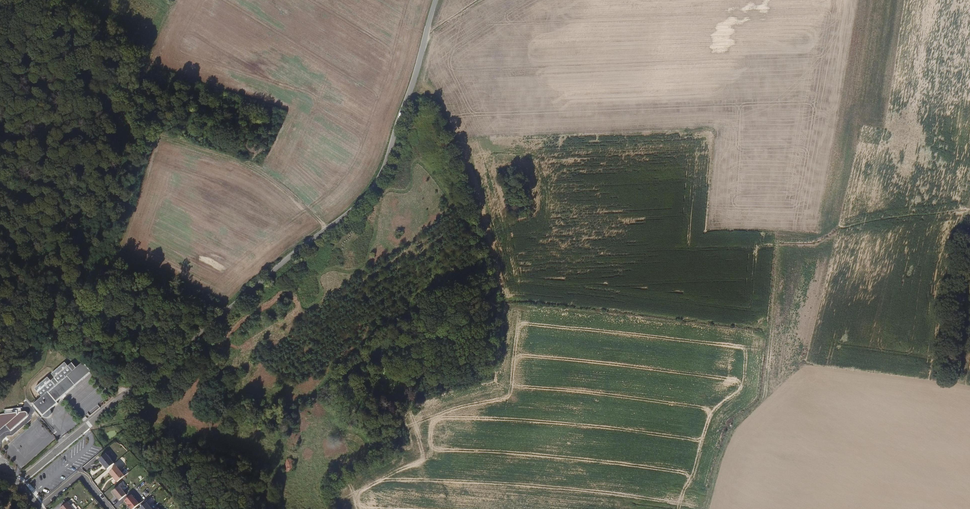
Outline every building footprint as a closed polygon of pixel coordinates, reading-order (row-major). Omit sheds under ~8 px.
[(65,379),(75,371),(79,368),(73,361),(70,357),(68,359),(56,369),(59,373),(60,372),(65,379)] [(97,369),(89,359),(83,364),(77,358),(73,361),(79,368),(75,371),(65,379),(60,372),(59,373),(55,376),(61,382),(47,394),(38,401),(48,413),(51,414),(53,414),(55,412),(56,411),(56,408),(55,406),(63,399),(62,398),(87,376),(97,369)] [(40,385),(47,394),(61,382),(55,376),(54,374),(40,385)] [(91,408),(94,412),(105,403),(101,399),(91,408)] [(2,429),(25,410),(24,406),(11,407),(11,411),(8,412),(6,412),(3,413),(1,415),(0,416),(0,435),(2,429)] [(113,464),(114,465),(116,463),(107,451),(98,457),(107,469),(113,464)] [(293,472),(295,459),(286,458),(285,471),(293,472)] [(109,469),(115,480),(125,475),(119,464),(114,467),(113,466),(109,469)] [(93,481),(96,484),(107,474),(104,472),(93,481)] [(113,503),(113,492),(119,499),(125,494),(125,491),(120,483),(113,489),(113,478),(112,476),(107,480),(107,483),(110,487),(103,492),(103,495),(110,503),(113,503)] [(265,508),(273,508),(271,490),(263,490),(265,508)] [(140,503),(133,493),(124,499),(132,508),(133,508),(140,503)] [(114,505),(117,508),(124,508),(128,505),(123,498),(114,505)] [(60,506),(61,508),(75,508),(70,500),(60,506)] [(139,507),(141,508),(154,508),(147,500),(139,507)]
